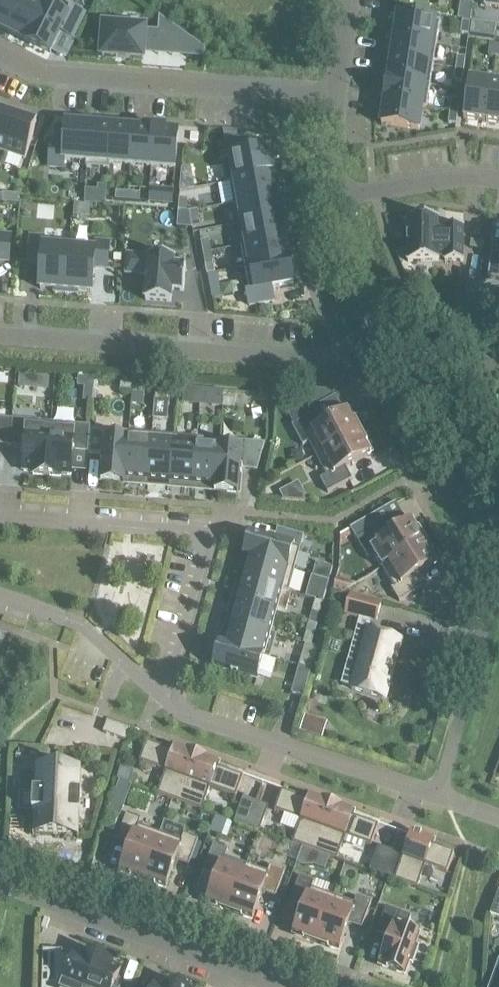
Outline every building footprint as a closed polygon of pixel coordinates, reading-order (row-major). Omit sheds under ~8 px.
[(0,0),(0,28),(8,32),(24,0),(0,0)] [(8,32),(28,42),(48,0),(24,0),(8,32)] [(28,42),(51,54),(61,33),(73,39),(85,15),(55,0),(48,0),(28,42)] [(485,7),(498,9),(498,0),(486,0),(485,7)] [(395,26),(393,36),(396,37),(395,38),(437,45),(441,22),(399,16),(397,27),(395,26)] [(463,22),(462,34),(470,35),(471,23),(463,22)] [(472,23),(471,35),(481,36),(483,24),(472,23)] [(104,26),(102,57),(144,60),(145,44),(159,45),(160,33),(146,31),(146,29),(104,26)] [(395,38),(392,60),(434,66),(437,45),(395,38)] [(206,51),(189,39),(187,59),(205,60),(206,51)] [(490,44),(489,56),(497,57),(498,45),(490,44)] [(458,57),(457,69),(465,71),(466,59),(458,57)] [(392,60),(389,81),(431,88),(431,85),(426,84),(429,66),(434,67),(434,66),(392,60)] [(457,69),(455,81),(463,83),(465,71),(457,69)] [(470,79),(464,119),(488,122),(493,82),(470,79)] [(389,81),(385,103),(422,109),(427,109),(431,88),(389,81)] [(488,122),(498,124),(498,83),(493,82),(488,122)] [(453,100),(451,112),(459,113),(461,101),(453,100)] [(382,104),(381,114),(384,115),(382,126),(419,131),(422,109),(385,103),(385,105),(382,104)] [(6,153),(17,117),(0,112),(0,151),(6,153)] [(451,112),(449,124),(457,125),(459,114),(451,112)] [(17,117),(6,153),(26,159),(37,124),(17,117)] [(52,143),(50,168),(64,169),(65,161),(86,162),(89,126),(67,124),(65,144),(52,143)] [(86,162),(86,167),(110,169),(110,164),(113,128),(89,126),(86,162)] [(113,128),(110,164),(131,166),(134,130),(113,128)] [(134,130),(131,166),(152,168),(155,131),(134,130)] [(155,131),(152,168),(176,169),(179,133),(155,131)] [(245,141),(221,146),(223,159),(221,159),(226,185),(231,184),(275,176),(270,150),(248,154),(245,141)] [(275,176),(231,184),(234,204),(278,196),(275,176)] [(181,185),(180,192),(195,189),(194,182),(181,185)] [(99,187),(98,199),(106,200),(107,188),(99,187)] [(161,190),(152,190),(151,203),(160,204),(161,190)] [(117,193),(116,201),(128,202),(129,193),(117,193)] [(129,193),(128,202),(140,202),(141,194),(129,193)] [(278,196),(234,204),(238,225),(282,217),(278,196)] [(180,199),(179,211),(187,212),(188,200),(180,199)] [(198,211),(190,212),(192,224),(200,223),(198,211)] [(282,217),(238,225),(242,247),(286,239),(282,217)] [(439,263),(439,260),(446,260),(446,263),(464,263),(464,227),(446,227),(446,230),(439,230),(439,219),(409,219),(409,263),(439,263)] [(10,262),(12,237),(0,236),(0,261),(10,262)] [(31,238),(29,263),(42,264),(40,289),(55,290),(54,294),(66,295),(70,244),(44,242),(45,239),(31,238)] [(286,239),(242,247),(246,268),(290,260),(286,239)] [(210,240),(202,242),(204,254),(212,252),(210,240)] [(70,244),(66,295),(78,295),(78,292),(93,293),(95,268),(108,269),(110,244),(96,243),(96,246),(70,244)] [(471,244),(470,252),(484,254),(485,245),(471,244)] [(488,278),(498,280),(498,255),(493,254),(493,250),(492,250),(488,278)] [(212,252),(204,254),(206,266),(214,264),(212,252)] [(128,255),(127,275),(148,276),(146,301),(171,303),(172,291),(184,292),(186,267),(174,266),(175,259),(128,255)] [(290,260),(246,268),(250,292),(247,293),(250,306),(274,302),(272,289),(294,285),(290,260)] [(218,274),(208,275),(210,288),(220,287),(218,274)] [(20,375),(19,388),(26,388),(27,376),(20,375)] [(79,377),(78,387),(85,387),(94,388),(95,378),(80,377),(79,377)] [(133,394),(133,385),(122,384),(121,393),(133,394)] [(145,386),(133,385),(133,394),(144,394),(145,386)] [(315,408),(316,389),(311,389),(311,393),(298,392),(301,399),(306,399),(311,410),(315,408)] [(155,394),(154,402),(167,403),(167,395),(155,394)] [(200,405),(201,397),(189,396),(189,404),(200,405)] [(213,398),(201,397),(200,405),(213,406),(213,398)] [(223,399),(222,407),(235,408),(235,400),(223,399)] [(317,456),(361,433),(350,412),(324,426),(317,413),(293,426),(304,447),(310,443),(317,456)] [(0,419),(0,446),(10,447),(12,420),(0,419)] [(51,424),(12,420),(10,447),(25,448),(23,471),(33,472),(33,475),(47,476),(51,424)] [(91,427),(51,424),(47,476),(62,477),(62,475),(71,476),(74,452),(89,454),(90,429),(91,427)] [(89,454),(89,456),(103,458),(101,482),(125,484),(129,433),(107,431),(90,429),(89,454)] [(129,433),(125,484),(126,484),(126,479),(148,481),(152,435),(129,433)] [(372,454),(361,433),(317,456),(327,476),(321,480),(328,493),(353,480),(346,468),(372,454)] [(152,435),(148,481),(171,483),(175,437),(152,435)] [(175,437),(171,483),(194,485),(198,439),(175,437)] [(198,439),(194,485),(215,486),(215,491),(216,491),(220,441),(198,439)] [(220,441),(216,491),(239,493),(241,470),(258,471),(266,443),(243,442),(243,443),(220,441)] [(287,489),(280,493),(284,501),(294,501),(287,489)] [(381,525),(357,540),(369,560),(375,556),(383,569),(426,543),(413,523),(389,538),(381,525)] [(245,557),(294,570),(304,536),(278,529),(275,541),(251,535),(245,557)] [(303,541),(304,562),(333,561),(332,540),(303,541)] [(126,595),(154,596),(156,544),(128,543),(126,595)] [(438,563),(426,543),(383,569),(395,588),(389,592),(397,605),(421,590),(413,578),(438,563)] [(294,570),(245,557),(250,559),(244,580),(291,593),(288,592),(294,570)] [(337,579),(334,590),(347,594),(348,592),(348,590),(357,585),(337,579)] [(244,580),(238,602),(285,615),(291,593),(244,580)] [(324,602),(327,591),(319,589),(316,600),(324,602)] [(350,595),(345,614),(376,621),(381,602),(350,595)] [(324,602),(316,600),(313,612),(321,614),(324,602)] [(238,602),(232,624),(276,636),(277,636),(270,634),(275,613),(285,616),(285,615),(238,602)] [(342,632),(330,679),(343,683),(359,620),(350,618),(346,633),(342,632)] [(276,636),(232,624),(226,645),(221,644),(221,645),(270,658),(276,636)] [(350,688),(385,698),(401,640),(366,631),(350,688)] [(315,634),(307,632),(304,644),(306,644),(312,646),(315,634)] [(270,658),(221,645),(215,668),(257,679),(263,657),(270,659),(270,658)] [(313,662),(302,659),(299,667),(311,670),(313,662)] [(299,667),(297,674),(309,677),(311,670),(299,667)] [(309,677),(297,674),(292,694),(304,697),(309,677)] [(308,719),(303,734),(324,740),(329,725),(308,719)] [(108,722),(104,734),(126,742),(131,730),(108,722)] [(180,803),(197,756),(175,748),(173,753),(147,743),(140,763),(166,773),(158,795),(180,803)] [(219,764),(197,756),(180,803),(202,811),(210,789),(236,798),(244,778),(218,769),(219,764)] [(121,768),(118,781),(120,781),(121,782),(130,785),(134,772),(121,768)] [(58,813),(60,771),(37,770),(36,812),(58,813)] [(60,771),(58,813),(80,814),(82,772),(60,771)] [(250,795),(256,780),(246,776),(240,791),(250,795)] [(315,852),(332,805),(310,797),(308,802),(283,792),(275,812),(301,822),(293,844),(315,852)] [(248,828),(257,803),(244,799),(235,823),(248,828)] [(257,803),(248,828),(261,832),(269,808),(257,803)] [(124,809),(111,805),(109,813),(121,817),(124,809)] [(355,813),(332,805),(315,852),(338,860),(346,838),(372,847),(379,827),(353,817),(355,813)] [(80,814),(58,813),(36,812),(35,834),(79,836),(80,814)] [(144,881),(161,834),(140,826),(142,819),(127,814),(118,840),(131,845),(121,873),(144,881)] [(210,832),(222,836),(228,821),(216,816),(210,832)] [(404,856),(392,851),(383,876),(418,889),(426,866),(448,874),(455,854),(433,846),(435,842),(412,833),(404,856)] [(161,834),(144,881),(166,889),(176,862),(189,866),(199,840),(184,835),(182,841),(161,834)] [(229,912),(244,871),(223,864),(228,851),(213,845),(204,872),(217,877),(208,904),(229,912)] [(392,851),(381,847),(372,872),(383,876),(392,851)] [(246,865),(244,871),(229,912),(252,920),(262,893),(276,898),(285,871),(271,866),(268,873),(246,865)] [(317,943),(334,896),(312,888),(315,882),(300,877),(291,903),(304,908),(294,935),(317,943)] [(491,915),(498,918),(498,892),(491,915)] [(334,896),(317,943),(339,951),(349,924),(362,929),(372,902),(357,897),(355,904),(334,896)] [(381,966),(405,975),(409,963),(413,964),(419,947),(416,946),(422,928),(409,923),(412,917),(387,908),(377,934),(391,939),(381,966)] [(100,957),(87,952),(86,954),(77,951),(73,960),(69,958),(63,956),(63,951),(44,951),(43,986),(89,986),(100,957)] [(100,957),(89,986),(114,986),(122,968),(113,964),(113,962),(100,957)]
